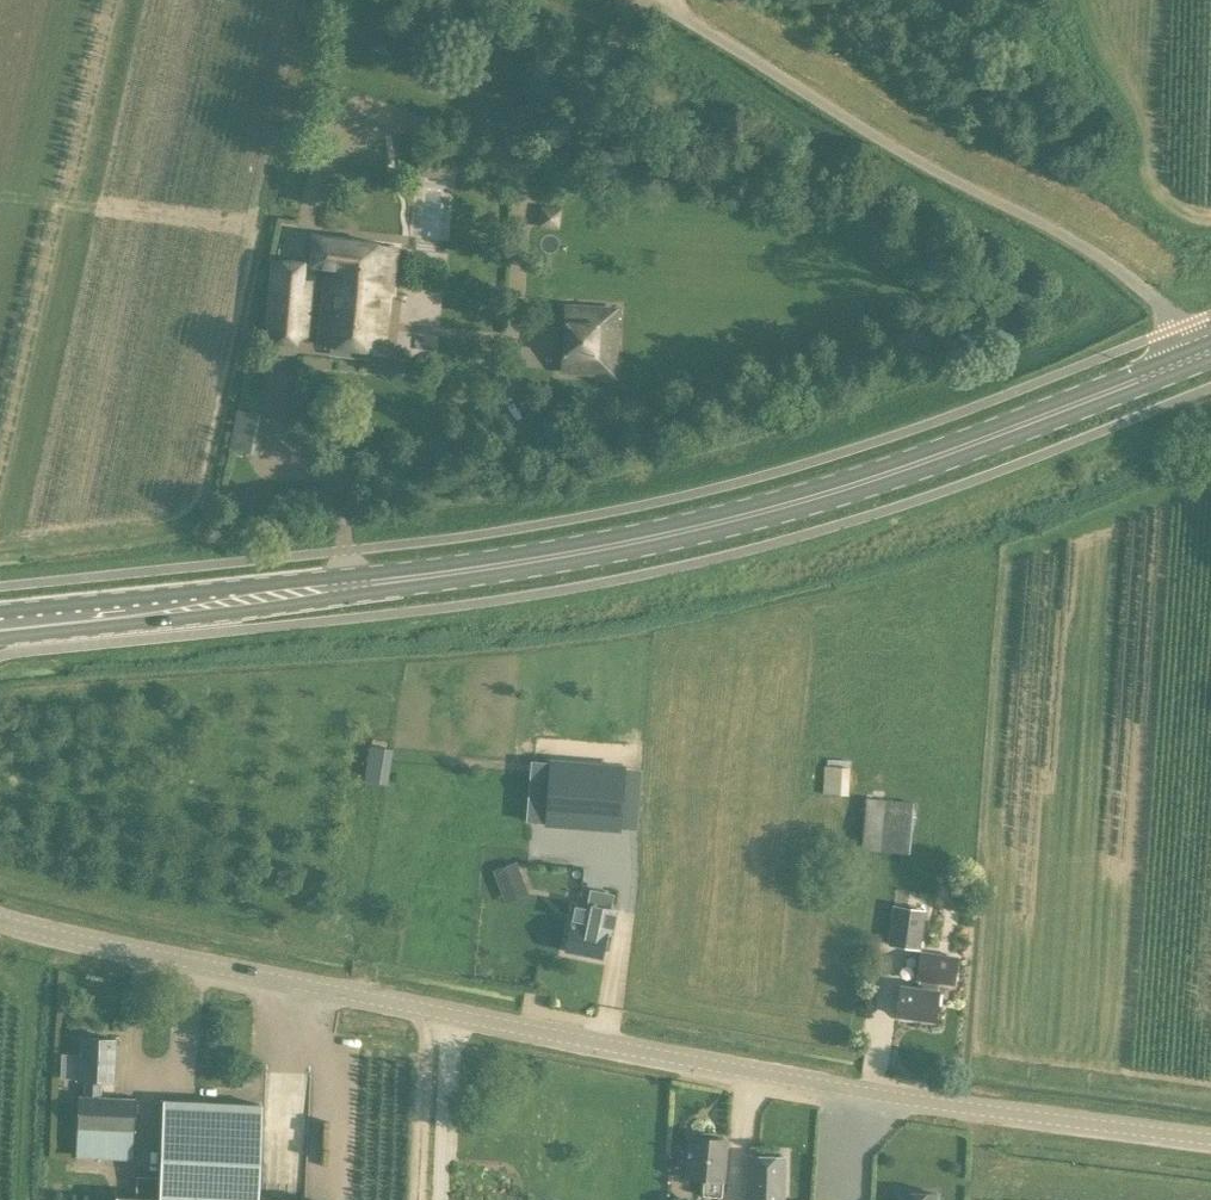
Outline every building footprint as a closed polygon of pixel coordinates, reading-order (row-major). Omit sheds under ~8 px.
[(396,247),(313,238),(310,267),(326,269),(318,344),(381,351),(382,336),(385,336),(390,292),(391,292),(396,247)] [(308,281),(302,281),(304,264),(270,261),(264,334),(305,338),(308,281)] [(564,303),(560,375),(616,377),(620,307),(564,303)] [(229,446),(251,451),(259,410),(237,406),(229,446)] [(619,829),(624,767),(550,761),(545,823),(619,829)] [(850,793),(850,763),(825,762),(824,792),(850,793)] [(865,798),(860,849),(908,854),(913,802),(865,798)] [(517,859),(493,868),(505,900),(530,890),(517,859)] [(574,904),(570,925),(569,925),(564,951),(600,958),(602,948),(607,949),(614,912),(574,904)] [(925,910),(892,905),(886,945),(918,950),(925,910)] [(894,1016),(933,1021),(934,1021),(938,991),(938,990),(939,981),(953,983),(957,957),(920,951),(917,978),(916,987),(898,985),(894,1016)] [(61,1054),(60,1077),(77,1077),(77,1079),(83,1079),(83,1096),(77,1096),(75,1157),(132,1159),(135,1098),(101,1097),(101,1080),(113,1081),(115,1039),(79,1037),(78,1055),(61,1054)] [(115,1198),(115,1199),(256,1199),(260,1105),(163,1100),(160,1178),(137,1177),(136,1199),(115,1198)] [(688,1137),(685,1178),(703,1179),(703,1189),(702,1196),(720,1197),(720,1191),(725,1140),(688,1137)] [(746,1156),(745,1199),(784,1199),(785,1157),(746,1156)] [(935,1199),(935,1194),(898,1192),(897,1199),(936,1199),(935,1199)]
